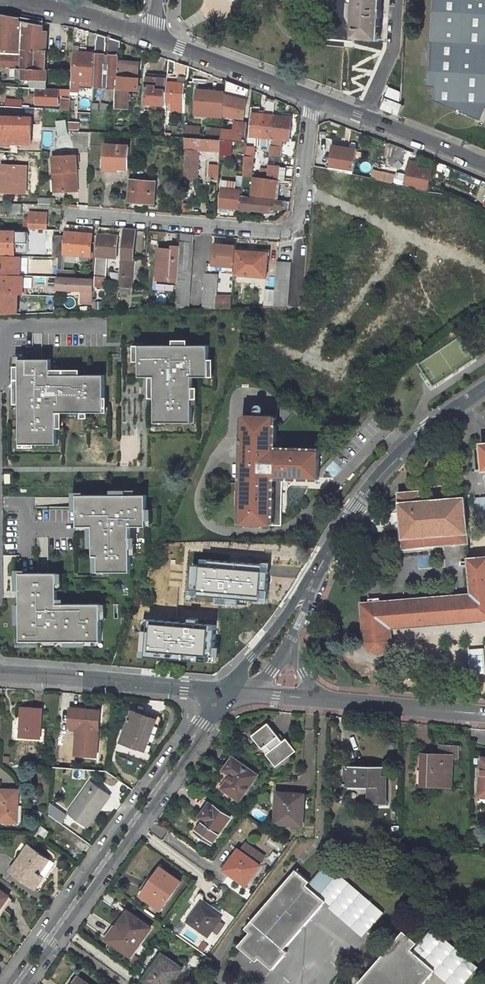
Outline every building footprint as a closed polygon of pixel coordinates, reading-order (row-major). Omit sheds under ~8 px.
[(381,0),(355,0),(353,26),(356,28),(356,37),(379,38),(381,0)] [(427,86),(433,86),(433,100),(481,121),(484,110),(484,0),(432,0),(427,86)] [(32,20),(17,17),(16,19),(0,16),(0,48),(2,48),(23,49),(46,51),(47,51),(48,32),(43,32),(44,22),(32,20)] [(109,54),(108,73),(104,73),(105,55),(102,55),(102,52),(106,52),(106,37),(96,34),(95,55),(92,88),(118,90),(119,63),(121,41),(109,38),(109,54)] [(1,55),(22,56),(23,49),(2,48),(1,55)] [(0,65),(34,67),(34,68),(10,67),(9,77),(19,78),(18,85),(37,86),(45,87),(46,51),(23,49),(22,56),(1,55),(0,65)] [(73,71),(72,87),(92,88),(95,55),(74,53),(74,57),(74,62),(73,71)] [(74,62),(49,60),(48,69),(73,71),(74,62)] [(118,90),(116,108),(129,108),(130,91),(138,91),(139,79),(138,79),(138,64),(119,63),(118,90)] [(179,63),(178,83),(167,82),(166,104),(185,106),(188,66),(179,63)] [(168,76),(147,75),(145,104),(166,106),(166,104),(167,82),(168,76)] [(224,117),(245,120),(248,89),(227,81),(226,94),(224,117)] [(36,103),(57,104),(58,93),(59,88),(45,87),(37,86),(36,92),(32,92),(31,98),(36,98),(36,103)] [(226,94),(198,92),(196,116),(224,119),(224,117),(226,94)] [(71,98),(63,97),(63,100),(61,100),(61,107),(70,107),(71,98)] [(381,108),(401,116),(405,105),(385,97),(381,108)] [(273,116),(274,102),(267,100),(266,114),(253,113),(251,137),(271,140),(273,116)] [(30,143),(32,117),(0,116),(0,143),(30,143)] [(271,140),(290,142),(293,118),(273,116),(271,140)] [(126,134),(127,122),(115,121),(114,133),(126,134)] [(227,140),(247,142),(249,123),(235,121),(234,132),(222,131),(222,136),(227,136),(227,140)] [(201,136),(201,125),(186,125),(186,136),(201,136)] [(187,138),(186,149),(198,150),(221,152),(222,140),(197,138),(197,139),(187,138)] [(132,147),(107,145),(105,171),(130,174),(131,163),(132,147)] [(355,174),(358,151),(334,145),(330,169),(355,174)] [(390,145),(386,169),(396,171),(397,164),(405,166),(407,152),(390,145)] [(198,150),(186,149),(186,157),(191,157),(190,167),(196,168),(198,150)] [(80,191),(77,156),(52,157),(54,174),(58,173),(59,193),(80,191)] [(252,177),(254,157),(246,156),(244,176),(251,177),(252,177)] [(195,184),(196,168),(190,167),(191,157),(186,157),(183,183),(195,184)] [(133,179),(131,201),(138,202),(138,205),(145,206),(145,203),(153,203),(155,180),(146,179),(147,165),(131,163),(130,174),(129,178),(133,179)] [(406,184),(428,187),(430,171),(417,168),(417,164),(409,163),(406,184)] [(210,177),(221,177),(221,164),(210,164),(210,177)] [(293,181),(295,169),(268,166),(267,179),(279,180),(293,181)] [(255,177),(253,195),(277,198),(279,180),(267,179),(255,177)] [(381,184),(394,186),(395,179),(382,177),(381,184)] [(220,206),(239,209),(241,196),(242,191),(222,190),(220,206)] [(250,210),(274,213),(275,208),(289,209),(290,202),(241,196),(239,209),(239,212),(250,213),(250,210)] [(13,213),(23,213),(23,203),(14,202),(13,213)] [(25,227),(48,229),(48,212),(31,211),(30,222),(26,222),(25,223),(25,227)] [(93,234),(80,233),(80,225),(69,224),(67,253),(75,254),(74,258),(85,259),(85,254),(92,255),(93,234)] [(131,289),(136,230),(123,229),(117,295),(129,295),(129,289),(131,289)] [(15,242),(16,238),(19,238),(20,232),(0,231),(0,241),(15,242)] [(190,307),(196,234),(182,233),(181,245),(177,281),(175,308),(190,307)] [(97,255),(117,257),(119,236),(99,234),(97,255)] [(15,253),(15,242),(0,241),(0,253),(15,253)] [(58,242),(57,257),(60,257),(65,257),(66,242),(61,242),(58,242)] [(181,245),(173,244),(172,249),(159,247),(156,279),(177,281),(181,245)] [(217,244),(216,266),(222,266),(221,271),(230,272),(230,267),(236,267),(237,246),(217,244)] [(269,252),(240,250),(238,274),(267,277),(269,252)] [(15,299),(16,258),(0,257),(0,298),(15,299)] [(286,305),(289,262),(276,261),(274,286),(272,305),(286,305)] [(94,285),(105,286),(107,268),(96,267),(95,278),(94,285)] [(58,288),(81,289),(80,300),(93,301),(94,285),(95,278),(75,277),(75,270),(59,270),(59,280),(58,288)] [(219,294),(221,274),(207,273),(204,307),(232,306),(233,295),(219,294)] [(274,286),(264,286),(263,306),(272,305),(274,286)] [(259,306),(259,314),(292,313),(292,305),(286,305),(272,305),(263,306),(259,306)] [(138,345),(145,345),(145,342),(133,342),(133,362),(138,362),(138,345)] [(145,345),(138,345),(138,362),(138,377),(149,377),(154,377),(154,398),(154,407),(159,407),(159,422),(166,422),(192,422),(191,406),(191,387),(191,376),(208,376),(207,359),(207,345),(187,345),(171,345),(145,345)] [(21,421),(20,360),(29,360),(29,357),(17,357),(18,421),(21,421)] [(52,360),(20,360),(21,421),(21,429),(26,429),(26,445),(59,445),(59,428),(59,413),(64,413),(73,413),(90,412),(90,407),(106,407),(106,375),(82,375),(52,375),(52,370),(52,360)] [(166,425),(166,422),(159,422),(159,407),(154,407),(154,425),(166,425)] [(244,413),(242,523),(282,524),(283,485),(286,485),(295,478),(295,475),(320,476),(320,448),(273,447),(274,414),(244,413)] [(33,448),(33,445),(26,445),(26,429),(21,429),(21,448),(33,448)] [(400,489),(405,544),(426,543),(448,542),(447,530),(451,530),(452,541),(469,540),(465,494),(422,498),(421,487),(400,489)] [(484,511),(484,495),(476,496),(477,511),(484,511)] [(94,569),(94,576),(111,576),(127,576),(127,559),(127,541),(128,530),(144,530),(144,512),(144,499),(133,498),(108,498),(74,498),(74,514),(74,530),(84,530),(89,530),(89,551),(89,560),(94,560),(94,569)] [(361,600),(366,645),(368,648),(370,651),(373,653),(376,654),(380,654),(383,654),(387,652),(389,650),(391,647),(393,644),(391,625),(484,618),(484,555),(468,556),(471,591),(361,600)] [(217,596),(216,603),(237,604),(238,599),(260,600),(260,601),(268,601),(269,590),(268,590),(269,572),(271,572),(272,563),(264,562),(264,565),(210,560),(211,559),(210,559),(202,558),(202,566),(194,565),(192,589),(190,589),(190,595),(199,596),(199,595),(217,596)] [(94,576),(94,569),(91,569),(91,581),(111,581),(111,576),(94,576)] [(56,576),(19,576),(19,593),(19,607),(19,628),(18,645),(37,645),(62,645),(93,645),(100,645),(100,623),(100,607),(62,607),(56,607),(56,602),(56,592),(56,576)] [(141,651),(140,656),(146,657),(146,656),(208,661),(209,655),(220,656),(220,647),(215,647),(217,624),(199,623),(199,619),(190,618),(190,623),(149,620),(144,619),(143,630),(142,651),(141,651)] [(44,709),(24,708),(22,739),(42,740),(44,709)] [(102,713),(72,711),(71,729),(80,729),(86,730),(85,757),(99,758),(102,713)] [(157,720),(133,712),(122,743),(146,751),(157,720)] [(157,720),(146,751),(153,754),(164,723),(157,720)] [(287,741),(272,722),(256,735),(266,747),(271,744),(276,750),(271,753),(281,766),(301,749),(291,737),(287,741)] [(86,730),(80,729),(78,757),(85,757),(86,730)] [(450,785),(452,758),(459,758),(459,746),(441,746),(441,756),(424,756),(424,771),(426,771),(426,785),(450,785)] [(243,799),(261,774),(237,756),(231,765),(238,771),(226,787),(243,799)] [(382,767),(347,767),(347,787),(371,787),(372,804),(386,804),(386,778),(382,778),(382,767)] [(93,781),(69,814),(85,825),(109,792),(93,781)] [(21,790),(2,789),(0,822),(19,823),(21,790)] [(111,794),(109,792),(85,825),(88,827),(111,794)] [(307,794),(280,793),(280,805),(283,805),(283,825),(307,825),(307,794)] [(215,842),(232,817),(211,803),(204,813),(209,816),(206,820),(199,831),(215,842)] [(61,821),(66,815),(59,810),(54,816),(61,821)] [(45,842),(51,833),(42,827),(36,835),(45,842)] [(247,842),(242,850),(261,863),(266,855),(247,842)] [(49,858),(31,845),(12,870),(38,889),(46,877),(43,875),(38,872),(49,858)] [(240,849),(227,867),(250,883),(262,864),(261,863),(242,850),(240,849)] [(53,861),(49,858),(38,872),(43,875),(53,861)] [(312,881),(297,869),(246,928),(251,932),(238,946),(257,962),(260,959),(273,969),(288,951),(285,949),(328,898),(322,893),(339,873),(327,863),(312,881)] [(162,910),(183,882),(162,867),(145,892),(155,899),(152,903),(162,910)] [(385,912),(339,873),(322,893),(328,898),(368,932),(385,912)] [(12,898),(0,889),(0,915),(12,898)] [(155,899),(145,892),(142,895),(152,903),(155,899)] [(203,903),(189,921),(209,936),(223,917),(203,903)] [(132,957),(152,929),(129,912),(119,927),(120,928),(111,942),(132,957)] [(361,983),(362,983),(425,983),(440,967),(430,958),(447,938),(434,928),(421,944),(406,931),(361,983)] [(447,938),(430,958),(440,967),(460,983),(467,983),(481,968),(447,938)] [(147,980),(153,983),(173,983),(184,969),(166,956),(160,964),(159,964),(147,980)]
